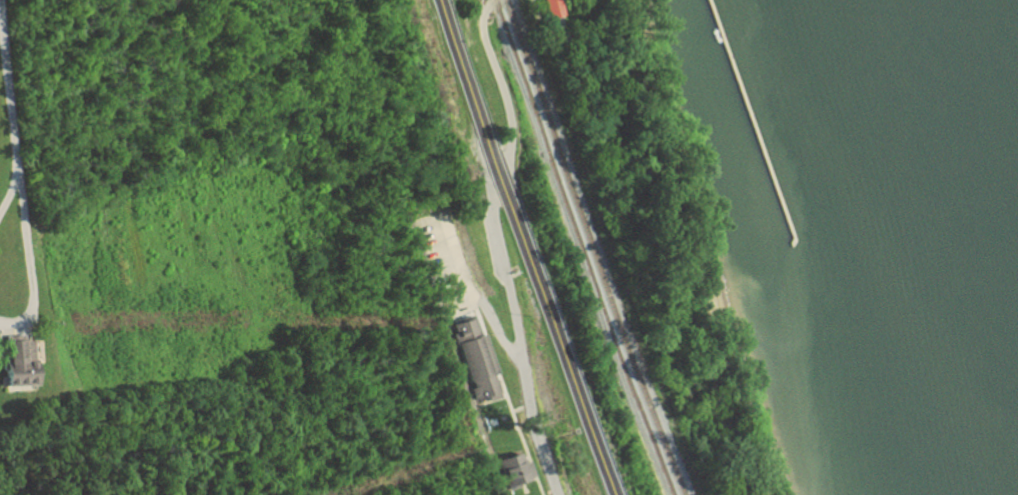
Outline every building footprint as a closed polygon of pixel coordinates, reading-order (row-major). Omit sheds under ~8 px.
[(542,21),(556,17),(551,0),(537,0),(542,21)] [(450,326),(477,400),(484,398),(486,404),(498,400),(490,377),(494,376),(472,314),(458,319),(460,323),(450,326)] [(494,462),(505,494),(517,490),(515,485),(524,482),(523,479),(528,477),(524,463),(519,465),(516,455),(494,462)]
